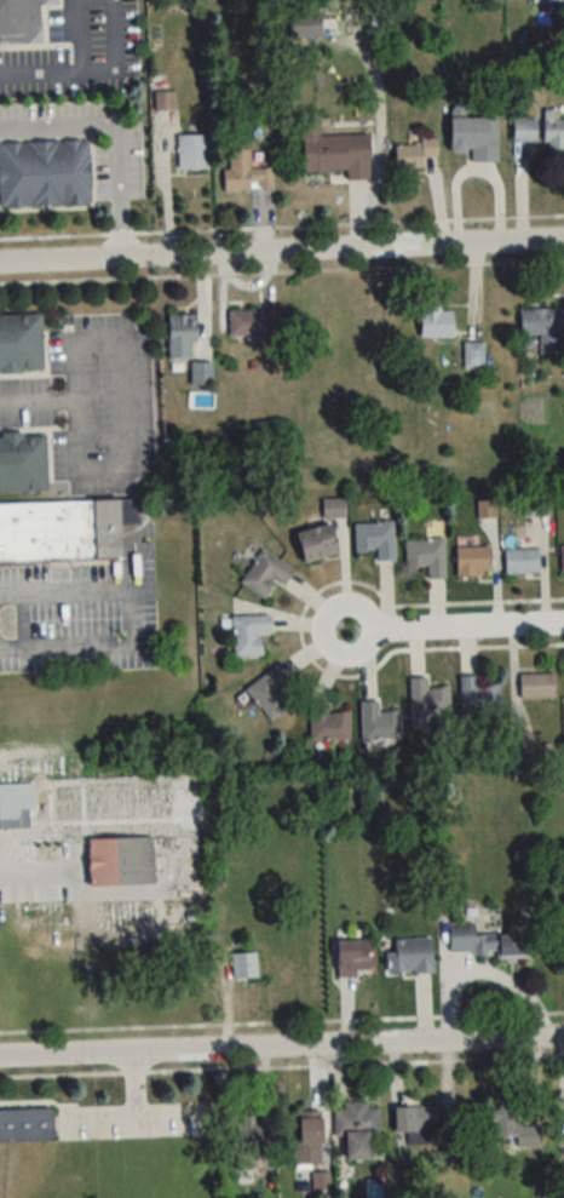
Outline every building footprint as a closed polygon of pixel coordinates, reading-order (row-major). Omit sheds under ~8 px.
[(41,44),(41,4),(56,4),(56,0),(0,0),(0,45),(41,44)] [(557,120),(557,110),(544,110),(544,148),(563,148),(563,120),(557,120)] [(367,134),(319,136),(318,116),(302,116),(303,175),(345,174),(346,180),(368,180),(367,134)] [(497,161),(497,117),(450,117),(450,151),(469,151),(469,161),(497,161)] [(536,142),(536,119),(513,119),(513,142),(536,142)] [(208,135),(176,135),(176,168),(208,168),(208,135)] [(395,140),(395,168),(422,168),(422,156),(438,156),(438,140),(395,140)] [(90,205),(88,141),(0,143),(0,206),(90,205)] [(249,150),(227,150),(228,167),(223,167),(224,191),(271,190),(271,168),(249,168),(249,150)] [(540,335),(541,353),(563,353),(563,308),(519,308),(520,335),(540,335)] [(419,337),(452,337),(452,309),(419,309),(419,337)] [(273,335),(273,311),(229,311),(229,335),(273,335)] [(40,314),(0,314),(0,373),(41,372),(40,314)] [(195,357),(195,314),(168,314),(168,357),(195,357)] [(464,343),(464,368),(483,368),(483,343),(464,343)] [(190,385),(212,385),(212,362),(190,362),(190,385)] [(44,434),(0,435),(0,492),(45,491),(44,434)] [(120,564),(119,525),(139,525),(139,499),(0,502),(0,566),(120,564)] [(323,517),(344,517),(344,500),(323,500),(323,517)] [(354,522),(354,551),(376,550),(376,560),(394,560),(393,522),(354,522)] [(295,533),(303,563),(337,554),(330,524),(295,533)] [(427,566),(427,578),(445,578),(445,539),(405,539),(405,566),(427,566)] [(456,546),(456,576),(491,576),(491,546),(456,546)] [(505,549),(505,573),(539,573),(539,549),(505,549)] [(241,586),(265,597),(272,580),(284,586),(293,566),(257,550),(241,586)] [(269,634),(269,616),(232,616),(232,656),(260,656),(259,634),(269,634)] [(277,688),(286,678),(273,665),(245,693),(273,720),(291,702),(277,688)] [(554,674),(520,674),(520,698),(554,698),(554,674)] [(499,715),(499,685),(478,685),(478,675),(459,675),(459,715),(499,715)] [(427,687),(427,677),(409,678),(409,717),(449,716),(449,686),(427,687)] [(309,740),(349,740),(349,712),(327,712),(327,701),(309,701),(309,740)] [(378,711),(378,701),(360,701),(360,740),(400,740),(400,711),(378,711)] [(32,828),(32,782),(0,782),(0,829),(32,828)] [(87,886),(153,885),(152,838),(87,839),(87,886)] [(450,958),(529,955),(528,935),(474,937),(473,921),(449,921),(450,958)] [(431,974),(430,939),(388,940),(390,975),(431,974)] [(370,977),(370,942),(336,942),(336,977),(370,977)] [(232,979),(257,978),(256,954),(231,954),(232,979)] [(379,1160),(379,1108),(368,1108),(368,1103),(343,1103),(343,1111),(334,1111),(334,1137),(346,1137),(346,1160),(379,1160)] [(515,1137),(515,1147),(540,1147),(540,1126),(517,1126),(517,1105),(491,1105),(491,1137),(515,1137)] [(394,1107),(394,1133),(439,1133),(439,1107),(394,1107)] [(0,1109),(0,1140),(53,1140),(53,1109),(0,1109)] [(321,1112),(296,1112),(296,1165),(321,1165),(321,1112)] [(258,1116),(230,1116),(230,1170),(258,1170),(258,1116)]
